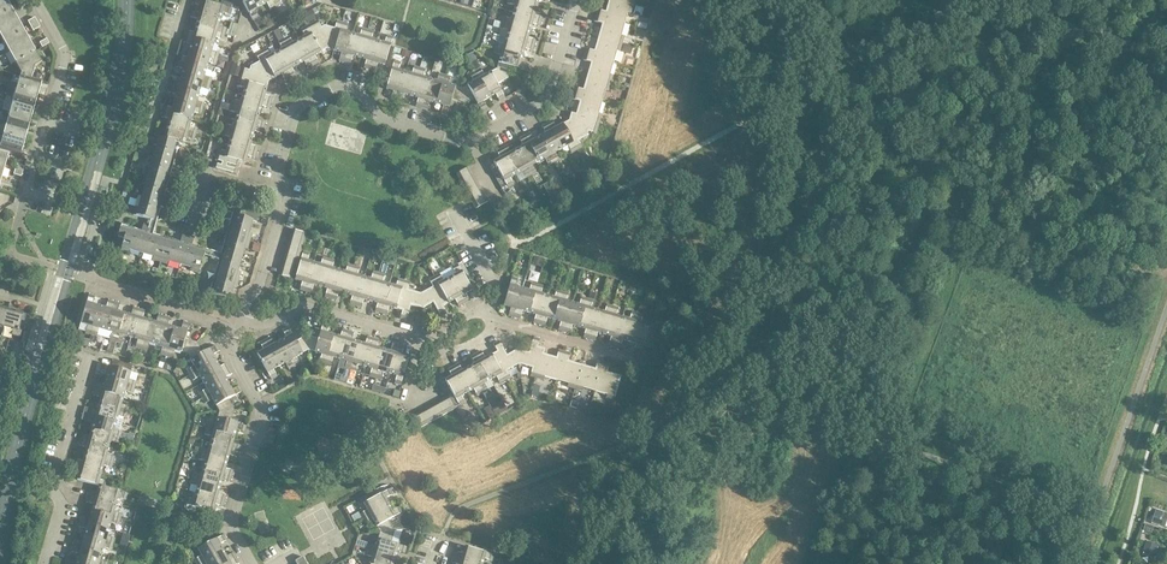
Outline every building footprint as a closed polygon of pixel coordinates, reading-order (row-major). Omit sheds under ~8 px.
[(8,0),(2,0),(0,1),(0,15),(12,8),(8,0)] [(256,0),(241,0),(242,1),(252,20),(258,17),(254,10),(260,7),(256,0)] [(260,7),(266,3),(270,10),(276,7),(271,0),(256,0),(260,7)] [(516,0),(508,0),(507,4),(515,6),(513,13),(541,21),(543,15),(535,13),(537,6),(516,0)] [(611,0),(609,0),(605,12),(598,10),(596,16),(620,23),(623,11),(631,13),(633,6),(611,0)] [(29,6),(26,1),(19,5),(22,10),(29,6)] [(202,8),(194,6),(192,12),(220,20),(222,13),(230,15),(232,9),(204,1),(202,8)] [(12,8),(0,15),(0,29),(18,19),(12,8)] [(312,10),(303,15),(308,24),(317,19),(312,10)] [(646,10),(643,18),(649,20),(651,12),(646,10)] [(220,20),(192,12),(191,17),(198,20),(196,26),(224,34),(226,29),(218,26),(220,20)] [(541,21),(513,13),(511,19),(503,17),(501,23),(530,31),(532,25),(539,27),(541,21)] [(620,23),(596,16),(594,22),(602,24),(598,37),(622,45),(624,37),(616,35),(620,23)] [(38,22),(35,18),(28,21),(31,26),(38,22)] [(18,19),(0,29),(0,36),(3,42),(24,30),(18,19)] [(317,21),(306,27),(320,52),(327,49),(334,51),(343,23),(337,21),(335,29),(325,26),(321,28),(317,21)] [(41,27),(38,22),(31,26),(34,31),(41,27)] [(348,25),(343,23),(334,51),(341,53),(339,61),(345,62),(353,34),(346,32),(348,25)] [(530,31),(501,23),(500,29),(507,31),(505,38),(534,46),(536,40),(528,38),(530,31)] [(224,34),(196,26),(195,33),(187,31),(185,36),(213,45),(215,38),(223,40),(224,34)] [(320,52),(306,27),(301,30),(305,37),(299,40),(313,66),(318,63),(315,56),(320,52)] [(637,27),(635,33),(644,36),(646,30),(637,27)] [(360,36),(353,34),(345,62),(350,64),(353,56),(360,58),(368,30),(362,28),(360,36)] [(30,41),(24,30),(3,42),(9,52),(30,41)] [(373,31),(368,30),(360,58),(366,60),(364,68),(370,69),(378,41),(371,39),(373,31)] [(384,43),(378,41),(370,69),(376,71),(378,64),(385,66),(393,37),(387,35),(384,43)] [(213,45),(185,36),(183,42),(191,45),(189,51),(217,59),(219,53),(211,51),(213,45)] [(289,37),(284,40),(298,65),(304,62),(308,69),(313,66),(299,40),(293,43),(289,37)] [(622,45),(598,37),(594,51),(587,49),(585,55),(608,61),(612,50),(620,52),(622,45)] [(534,46),(505,38),(504,44),(496,42),(494,48),(522,56),(524,49),(532,52),(534,46)] [(50,44),(47,39),(40,43),(43,47),(50,44)] [(298,65),(284,40),(278,42),(282,50),(276,53),(290,78),(296,75),(292,69),(298,65)] [(36,52),(30,41),(9,52),(15,63),(36,52)] [(626,46),(623,53),(631,55),(633,48),(626,46)] [(522,56),(494,48),(492,54),(500,56),(496,69),(508,78),(511,67),(526,71),(528,65),(520,63),(522,56)] [(266,49),(261,52),(275,78),(281,75),(285,81),(290,78),(276,53),(270,56),(266,49)] [(402,50),(401,56),(409,58),(410,52),(402,50)] [(217,59),(189,51),(187,58),(180,56),(178,61),(206,70),(208,63),(215,65),(217,59)] [(42,63),(36,52),(15,63),(21,74),(20,76),(32,79),(35,66),(42,63)] [(275,78),(261,52),(256,55),(259,62),(251,67),(250,70),(242,68),(238,80),(267,88),(269,81),(275,78)] [(608,61),(585,55),(583,60),(591,62),(587,76),(611,83),(613,75),(605,73),(608,61)] [(206,70),(178,61),(176,67),(184,69),(182,76),(210,85),(212,79),(204,76),(206,70)] [(400,63),(394,61),(389,79),(386,89),(393,91),(391,99),(397,101),(405,72),(398,71),(400,63)] [(232,65),(230,74),(239,77),(241,68),(232,65)] [(411,74),(405,72),(397,101),(402,102),(405,94),(411,96),(419,68),(414,66),(411,74)] [(425,70),(419,68),(411,96),(418,98),(416,106),(422,108),(430,79),(423,78),(425,70)] [(480,69),(475,72),(489,98),(495,94),(499,101),(505,98),(497,84),(508,78),(496,69),(484,76),(480,69)] [(489,98),(475,72),(470,74),(474,81),(461,88),(463,103),(474,97),(481,111),(487,108),(483,101),(489,98)] [(437,81),(430,79),(422,108),(428,109),(430,102),(436,103),(445,75),(439,73),(437,81)] [(450,76),(445,75),(436,103),(443,105),(441,113),(447,115),(452,100),(463,103),(461,88),(448,84),(450,76)] [(42,82),(32,79),(20,76),(17,88),(39,94),(42,82)] [(210,85),(182,76),(180,83),(172,81),(171,87),(199,95),(201,88),(208,90),(210,85)] [(611,83),(587,76),(583,90),(575,88),(574,93),(597,100),(600,89),(608,91),(611,83)] [(267,88),(238,80),(237,86),(245,88),(243,95),(271,103),(273,97),(265,95),(267,88)] [(199,95),(171,87),(169,93),(177,95),(175,101),(203,109),(204,104),(197,101),(199,95)] [(39,94),(17,88),(14,100),(35,106),(39,94)] [(597,100),(574,93),(572,99),(580,101),(576,114),(600,121),(601,114),(594,112),(597,100)] [(271,103),(243,95),(241,101),(233,99),(231,105),(260,113),(262,107),(270,109),(271,103)] [(35,106),(14,100),(10,112),(32,118),(35,106)] [(203,109),(175,101),(173,108),(165,106),(163,112),(191,120),(193,114),(201,115),(203,109)] [(260,113),(231,105),(230,111),(237,113),(235,120),(264,128),(266,122),(258,120),(260,113)] [(32,118),(10,112),(7,124),(29,130),(32,118)] [(191,120),(163,112),(162,117),(169,120),(167,126),(196,135),(197,129),(189,127),(191,120)] [(569,121),(562,125),(577,151),(582,148),(578,140),(587,135),(588,132),(596,134),(600,121),(576,114),(571,113),(569,121)] [(264,128),(235,120),(233,126),(226,124),(224,130),(252,138),(254,132),(262,134),(264,128)] [(554,124),(552,121),(547,124),(562,150),(568,146),(571,153),(577,151),(562,125),(556,128),(554,124)] [(29,130),(7,124),(3,136),(25,142),(29,130)] [(562,150),(547,124),(542,127),(545,134),(539,137),(554,163),(559,160),(555,153),(562,150)] [(196,135),(167,126),(165,133),(158,131),(155,138),(179,144),(184,146),(186,138),(194,141),(196,135)] [(252,138),(224,130),(222,136),(230,138),(228,145),(257,153),(258,147),(251,145),(252,138)] [(533,140),(529,134),(524,136),(539,162),(545,159),(549,166),(554,163),(539,137),(533,140)] [(3,136),(0,147),(0,148),(22,154),(25,142),(3,136)] [(539,162),(524,136),(519,139),(523,146),(517,150),(531,176),(536,173),(533,166),(539,162)] [(179,144),(155,138),(153,145),(156,145),(149,169),(147,168),(142,183),(145,184),(138,208),(136,207),(133,215),(157,222),(161,208),(168,211),(172,199),(164,197),(172,169),(180,172),(183,160),(175,158),(179,144)] [(257,153),(228,145),(226,152),(218,150),(217,156),(240,163),(245,164),(247,157),(255,159),(257,153)] [(511,153),(507,146),(502,149),(516,175),(522,171),(526,178),(531,176),(517,150),(511,153)] [(516,175),(502,149),(496,152),(500,159),(494,163),(508,188),(514,185),(510,178),(516,175)] [(0,152),(0,165),(6,167),(9,155),(0,152)] [(240,163),(217,156),(215,160),(222,162),(221,165),(215,163),(213,168),(236,174),(238,170),(226,167),(227,164),(238,167),(240,163)] [(592,163),(586,166),(590,174),(596,170),(592,163)] [(473,174),(469,167),(457,174),(460,181),(473,174)] [(476,182),(473,174),(460,181),(464,188),(476,182)] [(480,189),(476,182),(464,188),(468,195),(480,189)] [(551,188),(546,191),(548,196),(554,193),(551,188)] [(484,196),(480,189),(468,195),(472,202),(484,196)] [(488,203),(484,196),(472,202),(476,209),(488,203)] [(245,211),(234,208),(232,214),(224,212),(223,218),(230,220),(226,234),(224,241),(222,248),(215,246),(211,258),(219,260),(217,266),(215,273),(213,280),(211,287),(203,285),(201,291),(230,299),(234,287),(236,287),(241,272),(238,272),(245,248),(247,249),(252,234),(249,233),(253,220),(243,217),(245,211)] [(141,231),(128,227),(129,225),(125,224),(124,226),(121,225),(118,237),(124,239),(120,250),(128,253),(129,250),(153,257),(152,260),(167,264),(168,261),(192,268),(191,271),(199,273),(206,250),(192,246),(194,238),(182,235),(180,242),(167,238),(160,236),(153,234),(155,227),(144,223),(141,231)] [(306,233),(292,229),(292,231),(290,237),(304,241),(306,233)] [(304,241),(290,237),(288,245),(302,248),(304,241)] [(254,243),(252,250),(259,252),(260,245),(254,243)] [(302,248),(288,245),(286,252),(299,256),(302,248)] [(299,256),(286,252),(284,260),(297,264),(299,256)] [(300,290),(306,291),(314,263),(307,261),(309,254),(303,252),(295,280),(302,282),(300,290)] [(320,265),(314,263),(306,291),(311,293),(314,285),(320,287),(328,259),(323,257),(320,265)] [(334,261),(328,259),(320,287),(327,289),(325,297),(331,298),(339,270),(332,268),(334,261)] [(297,264),(284,260),(281,268),(295,271),(297,264)] [(456,274),(450,278),(464,304),(469,301),(465,293),(472,290),(457,264),(452,267),(456,274)] [(345,272),(339,270),(331,298),(336,300),(339,292),(345,294),(353,266),(347,265),(345,272)] [(359,268),(353,266),(345,294),(352,296),(350,304),(356,306),(364,277),(357,275),(359,268)] [(295,271),(281,268),(279,275),(293,279),(295,271)] [(371,279),(364,277),(356,306),(362,308),(364,300),(371,302),(379,273),(373,272),(371,279)] [(384,275),(379,273),(371,302),(377,304),(375,311),(381,313),(389,285),(382,283),(384,275)] [(440,274),(434,277),(449,303),(455,299),(459,307),(464,304),(450,278),(443,281),(440,274)] [(449,303),(434,277),(429,280),(433,287),(421,294),(422,308),(433,303),(441,316),(446,313),(443,306),(449,303)] [(518,279),(512,277),(504,306),(510,308),(508,316),(514,317),(522,289),(516,287),(518,279)] [(396,286),(389,285),(381,313),(387,315),(389,307),(396,309),(404,280),(398,279),(396,286)] [(410,282),(404,280),(396,309),(402,311),(400,318),(406,320),(411,305),(422,308),(421,294),(408,290),(410,282)] [(529,291),(522,289),(514,317),(520,319),(522,311),(529,313),(537,285),(531,283),(529,291)] [(543,286),(537,285),(529,313),(536,315),(533,323),(539,324),(547,296),(541,294),(543,286)] [(554,298),(547,296),(539,324),(545,326),(547,318),(554,320),(562,292),(556,290),(554,298)] [(568,293),(562,292),(554,320),(561,322),(558,330),(564,331),(572,303),(566,301),(568,293)] [(95,297),(89,295),(81,323),(87,325),(85,333),(91,335),(99,306),(93,304),(95,297)] [(579,305),(572,303),(564,331),(570,333),(572,325),(579,327),(587,299),(581,297),(579,305)] [(593,301),(587,299),(579,327),(586,329),(583,337),(589,339),(598,310),(591,308),(593,301)] [(114,302),(108,301),(106,308),(99,306),(91,335),(97,336),(99,328),(106,330),(114,302)] [(120,304),(114,302),(106,330),(112,332),(110,340),(116,342),(124,314),(118,312),(120,304)] [(604,312),(598,310),(589,339),(595,340),(598,333),(604,335),(612,306),(607,305),(604,312)] [(3,326),(8,309),(0,306),(0,326),(3,326)] [(618,308),(612,306),(604,335),(611,336),(609,344),(615,346),(623,317),(616,315),(618,308)] [(139,309),(133,308),(131,315),(124,314),(116,342),(122,344),(124,336),(131,338),(139,309)] [(24,313),(8,309),(3,326),(13,330),(12,335),(20,338),(22,331),(19,330),(24,313)] [(145,311),(139,309),(131,338),(137,340),(135,348),(141,349),(149,321),(143,319),(145,311)] [(629,319),(623,317),(615,346),(620,348),(623,340),(629,342),(637,313),(632,312),(629,319)] [(643,315),(637,313),(629,342),(636,344),(634,351),(640,353),(648,325),(641,323),(643,315)] [(164,316),(158,315),(156,323),(149,321),(141,349),(147,351),(149,343),(156,345),(164,316)] [(170,318),(164,316),(156,345),(162,347),(160,355),(166,356),(174,328),(168,326),(170,318)] [(189,324),(183,322),(181,330),(174,328),(166,356),(172,358),(174,350),(187,354),(197,343),(185,339),(189,324)] [(329,325),(323,324),(318,339),(306,336),(308,351),(322,354),(320,362),(325,364),(333,335),(327,333),(329,325)] [(296,341),(288,328),(283,331),(287,338),(280,341),(295,367),(300,364),(296,357),(308,351),(306,336),(296,341)] [(348,331),(342,329),(340,337),(333,335),(325,364),(331,365),(333,358),(340,360),(348,331)] [(354,333),(348,331),(340,360),(347,362),(345,369),(350,371),(358,342),(352,340),(354,333)] [(77,336),(75,343),(88,346),(90,339),(77,336)] [(373,338),(367,337),(365,344),(358,342),(350,371),(356,372),(358,365),(365,367),(373,338)] [(274,344),(270,338),(265,340),(280,366),(286,363),(290,370),(295,367),(280,341),(274,344)] [(379,340),(373,338),(365,367),(372,369),(370,376),(375,378),(383,350),(377,348),(379,340)] [(540,339),(533,338),(529,353),(517,350),(519,364),(532,368),(530,376),(537,378),(543,354),(545,349),(537,347),(540,339)] [(280,366),(265,340),(260,343),(264,350),(257,354),(272,380),(277,376),(274,370),(280,366)] [(507,356),(499,342),(493,345),(497,352),(491,355),(505,381),(511,378),(507,371),(519,364),(517,350),(507,356)] [(202,353),(197,343),(187,354),(194,366),(187,370),(190,375),(216,361),(213,355),(220,351),(217,345),(202,353)] [(398,345),(392,344),(390,351),(383,350),(375,378),(381,379),(383,372),(390,374),(398,345)] [(404,347),(398,345),(390,374),(397,376),(395,383),(401,385),(409,357),(402,355),(404,347)] [(556,358),(543,354),(537,378),(544,380),(544,377),(556,380),(564,352),(558,350),(556,358)] [(485,359),(481,352),(476,355),(490,380),(496,377),(500,384),(505,381),(491,355),(485,359)] [(570,353),(564,352),(556,380),(568,383),(567,386),(575,389),(582,365),(568,361),(570,353)] [(14,354),(11,364),(17,365),(20,356),(14,354)] [(490,380),(476,355),(471,357),(475,364),(469,368),(483,394),(488,391),(484,384),(490,380)] [(219,367),(216,361),(190,375),(193,380),(200,377),(203,383),(229,368),(226,363),(219,367)] [(595,369),(582,365),(575,389),(582,391),(583,388),(595,391),(603,363),(597,361),(595,369)] [(164,362),(162,369),(170,371),(172,364),(164,362)] [(609,365),(603,363),(595,391),(607,395),(606,398),(614,400),(621,377),(607,373),(609,365)] [(131,372),(102,364),(100,370),(108,373),(106,379),(135,388),(136,382),(128,379),(131,372)] [(462,371),(459,364),(453,367),(467,393),(474,390),(477,396),(483,394),(469,368),(462,371)] [(467,393),(453,367),(448,370),(452,377),(445,381),(460,407),(465,403),(461,396),(467,393)] [(232,373),(229,368),(203,383),(207,389),(199,393),(202,398),(229,384),(225,377),(232,373)] [(341,375),(340,381),(346,383),(348,377),(348,376),(341,375)] [(135,388),(106,379),(104,386),(96,384),(95,390),(123,398),(125,391),(133,393),(135,388)] [(232,390),(229,384),(202,398),(205,404),(213,400),(219,412),(234,410),(228,399),(242,391),(239,386),(232,390)] [(533,385),(531,396),(537,397),(539,386),(533,385)] [(123,398),(95,390),(93,396),(101,398),(99,404),(127,413),(129,407),(121,405),(123,398)] [(455,409),(448,396),(442,400),(448,413),(455,409)] [(448,413),(442,400),(435,404),(441,417),(448,413)] [(127,413),(99,404),(97,411),(89,409),(88,415),(116,423),(118,416),(126,418),(127,413)] [(441,417),(435,404),(428,408),(434,420),(441,417)] [(434,420),(428,408),(421,412),(427,424),(434,420)] [(231,422),(234,410),(219,412),(216,425),(208,423),(206,429),(235,437),(236,430),(244,432),(246,426),(231,422)] [(492,411),(487,414),(490,419),(495,416),(492,411)] [(427,424),(421,412),(414,416),(421,428),(427,424)] [(116,423),(88,415),(86,421),(94,423),(92,430),(120,438),(122,432),(114,430),(116,423)] [(235,437),(206,429),(204,435),(212,437),(212,438),(210,443),(239,452),(240,446),(233,444),(235,437)] [(120,438),(92,430),(90,437),(82,434),(80,440),(109,448),(111,442),(118,444),(120,438)] [(109,448),(80,440),(79,446),(87,448),(85,455),(113,463),(115,457),(107,455),(109,448)] [(239,452),(210,443),(208,450),(201,448),(199,454),(227,462),(229,455),(237,457),(239,452)] [(227,462),(199,454),(197,459),(205,462),(203,468),(231,477),(233,471),(225,469),(227,462)] [(113,463),(85,455),(83,461),(75,459),(73,465),(102,473),(104,467),(111,469),(113,463)] [(102,473),(73,465),(72,471),(79,473),(77,480),(99,486),(106,488),(107,482),(100,480),(102,473)] [(231,477),(203,468),(201,475),(193,473),(192,479),(220,487),(222,480),(230,482),(231,477)] [(220,487),(192,479),(190,485),(198,487),(196,493),(224,501),(226,496),(218,493),(220,487)] [(99,486),(97,493),(90,491),(88,496),(116,504),(118,498),(126,500),(128,494),(118,491),(106,488),(99,486)] [(360,514),(363,519),(389,505),(386,499),(393,495),(389,489),(363,504),(367,510),(360,514)] [(224,501),(196,493),(194,500),(186,498),(185,504),(213,512),(215,505),(223,507),(224,501)] [(116,504),(88,496),(86,502),(94,504),(92,511),(120,519),(122,513),(114,511),(116,504)] [(392,511),(389,505),(363,519),(366,524),(373,521),(380,533),(395,531),(389,521),(403,513),(400,507),(392,511)] [(1152,523),(1166,528),(1166,526),(1166,514),(1157,510),(1152,523)] [(120,519),(92,511),(90,518),(82,516),(81,521),(109,529),(111,523),(119,525),(120,519)] [(405,512),(396,517),(403,530),(412,524),(405,512)] [(109,529),(81,521),(79,527),(87,529),(85,536),(113,544),(115,538),(107,536),(109,529)] [(391,543),(395,531),(380,533),(376,546),(368,544),(366,550),(395,558),(397,551),(405,553),(407,547),(391,543)] [(224,535),(198,549),(201,556),(194,560),(197,563),(199,563),(223,551),(220,544),(227,540),(224,535)] [(113,544),(85,536),(83,543),(75,540),(73,546),(102,554),(104,548),(112,550),(113,544)] [(1147,541),(1142,555),(1155,559),(1159,546),(1147,541)] [(73,546),(72,552),(79,554),(78,561),(88,563),(107,563),(108,563),(100,561),(102,554),(73,546)] [(465,547),(463,554),(455,552),(454,557),(477,563),(483,563),(484,559),(492,561),(494,555),(465,547)] [(366,550),(365,555),(373,558),(371,563),(393,563),(395,558),(366,550)] [(223,551),(199,563),(226,563),(236,558),(233,553),(226,557),(223,551)]
